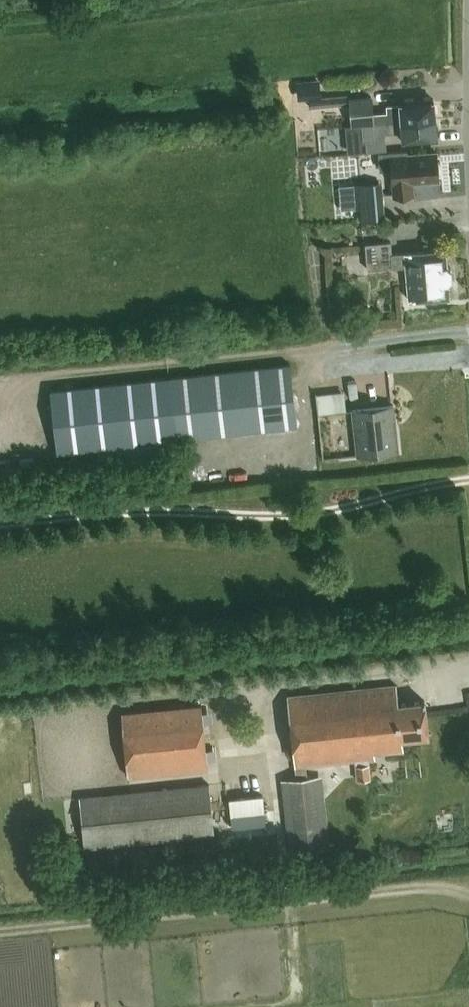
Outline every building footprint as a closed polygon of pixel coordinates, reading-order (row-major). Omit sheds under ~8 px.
[(320,78),(296,80),(298,93),(321,91),(320,78)] [(316,98),(317,107),(339,105),(338,96),(316,98)] [(388,113),(372,114),(371,97),(350,98),(352,124),(362,123),(362,125),(373,124),(435,119),(433,99),(400,102),(400,105),(387,106),(388,113)] [(373,124),(362,125),(363,140),(366,140),(367,152),(387,150),(386,138),(385,138),(384,133),(403,131),(404,141),(437,139),(435,119),(373,124)] [(326,126),(327,141),(351,140),(350,125),(326,126)] [(421,152),(408,153),(408,151),(379,152),(380,170),(393,169),(395,196),(416,195),(415,183),(423,182),(423,180),(442,178),(440,153),(421,155),(421,152)] [(380,183),(354,185),(356,209),(359,209),(360,224),(383,223),(380,183)] [(448,280),(452,277),(451,267),(447,264),(446,249),(392,254),(391,242),(366,244),(368,269),(406,266),(409,299),(450,296),(448,280)] [(344,294),(334,295),(336,317),(346,316),(344,294)] [(290,362),(170,376),(177,440),(297,426),(290,362)] [(170,376),(50,390),(57,454),(177,440),(170,376)] [(324,413),(354,407),(350,386),(320,392),(324,413)] [(357,455),(398,451),(394,405),(353,410),(357,455)] [(356,760),(369,759),(375,758),(375,752),(404,749),(403,738),(429,735),(425,701),(399,703),(397,685),(287,696),(295,767),(307,766),(307,765),(356,760)] [(121,712),(127,777),(209,769),(202,704),(121,712)] [(370,763),(357,764),(358,780),(371,779),(370,763)] [(307,766),(295,767),(297,778),(282,780),(290,852),(330,847),(322,776),(308,777),(307,766)] [(79,798),(84,848),(214,835),(209,785),(79,798)] [(229,798),(232,826),(265,822),(262,795),(229,798)]
